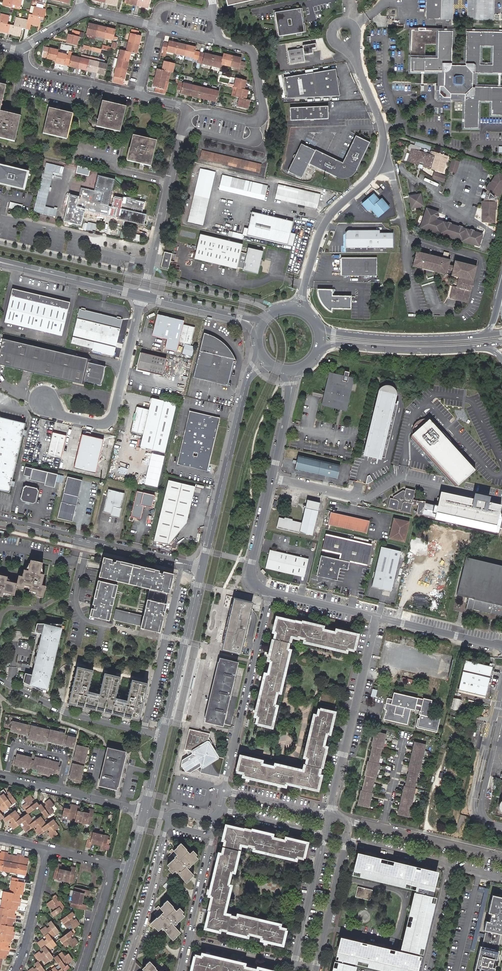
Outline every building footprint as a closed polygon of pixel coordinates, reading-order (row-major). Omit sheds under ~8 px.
[(2,6),(11,8),(11,5),(20,7),(22,0),(4,0),(2,6)] [(137,6),(149,9),(151,0),(138,0),(137,6)] [(440,0),(427,0),(426,18),(440,18),(440,0)] [(440,18),(452,18),(452,0),(440,0),(440,18)] [(476,15),(477,0),(467,0),(467,19),(476,19),(476,15)] [(476,15),(493,15),(493,0),(477,0),(476,15)] [(28,22),(28,23),(31,24),(40,26),(42,18),(45,18),(47,10),(44,9),(45,5),(36,3),(35,7),(33,15),(30,14),(28,22)] [(279,9),(274,10),(274,16),(276,16),(278,32),(277,32),(277,38),(283,37),(282,35),(282,33),(296,31),(296,33),(296,35),(302,35),(302,32),(306,32),(305,23),(303,24),(302,17),(304,17),(303,8),(299,9),(298,7),(293,7),(293,10),(293,12),(279,13),(279,11),(279,9)] [(9,35),(11,26),(8,26),(10,18),(0,15),(0,17),(0,33),(9,35)] [(11,26),(9,35),(21,38),(23,29),(26,30),(28,23),(28,22),(16,19),(14,27),(11,26)] [(96,37),(98,27),(90,25),(87,35),(96,37)] [(107,29),(98,27),(96,37),(105,40),(107,29)] [(114,40),(116,31),(107,29),(105,40),(113,42),(114,40)] [(439,87),(439,92),(442,95),(442,96),(449,96),(449,98),(464,98),(463,128),(477,128),(479,101),(491,101),(490,115),(501,115),(501,87),(474,86),(475,73),(501,73),(501,32),(466,31),(465,65),(451,65),(452,31),(411,30),(410,71),(440,72),(439,87)] [(70,35),(67,44),(75,46),(77,46),(79,38),(80,33),(75,31),(73,36),(70,35)] [(129,43),(139,46),(141,37),(138,37),(139,33),(132,31),(129,43)] [(176,55),(178,45),(169,42),(169,44),(169,45),(164,44),(162,51),(161,54),(162,54),(162,56),(164,56),(165,52),(176,55)] [(131,53),(136,55),(139,46),(129,43),(126,52),(131,53)] [(187,47),(178,45),(176,55),(185,57),(187,47)] [(302,49),(287,52),(289,65),(304,63),(303,55),(312,54),(311,45),(302,47),(302,49)] [(58,53),(59,51),(45,47),(43,55),(48,56),(47,59),(56,61),(58,53)] [(196,49),(187,47),(185,57),(193,59),(199,60),(200,53),(195,52),(196,49)] [(118,60),(128,62),(131,53),(126,52),(121,51),(118,60)] [(56,61),(56,63),(65,65),(65,63),(70,64),(72,57),(73,53),(70,52),(69,56),(58,53),(56,61)] [(214,57),(200,53),(199,60),(203,61),(202,65),(211,67),(214,57)] [(81,59),(79,69),(88,71),(90,61),(91,58),(82,56),(81,59)] [(223,56),(222,59),(221,66),(230,68),(232,58),(223,56)] [(70,66),(70,67),(79,69),(81,59),(72,57),(70,64),(70,66)] [(222,59),(214,57),(211,67),(220,69),(221,66),(222,59)] [(241,60),(232,58),(230,68),(244,72),(246,64),(241,63),(241,60)] [(116,68),(126,71),(128,62),(118,60),(116,59),(115,59),(113,67),(116,68)] [(90,61),(88,71),(96,73),(99,63),(90,61)] [(99,63),(96,73),(105,75),(108,66),(108,65),(108,63),(99,61),(99,63)] [(173,64),(164,62),(162,71),(168,72),(171,73),(172,73),(175,65),(173,64)] [(123,84),(126,71),(116,68),(113,82),(123,84)] [(335,69),(284,79),(288,98),(341,96),(335,69)] [(162,71),(157,70),(155,79),(165,81),(167,77),(169,78),(171,73),(168,72),(162,71)] [(156,89),(155,94),(162,95),(165,81),(155,79),(154,84),(153,88),(156,89)] [(234,88),(237,89),(244,90),(246,82),(236,79),(234,88)] [(178,84),(176,90),(181,92),(180,94),(190,96),(192,86),(178,83),(178,84)] [(192,86),(190,96),(198,98),(201,88),(192,86)] [(449,100),(449,98),(449,96),(442,96),(442,95),(439,92),(439,87),(437,87),(437,100),(449,100)] [(201,88),(198,98),(207,100),(210,91),(201,88)] [(246,100),(248,91),(244,90),(237,89),(235,98),(239,99),(246,100)] [(210,91),(207,100),(216,103),(218,94),(219,93),(210,91)] [(248,110),(250,101),(246,100),(239,99),(237,108),(248,110)] [(123,107),(103,102),(97,127),(118,132),(123,107)] [(328,106),(290,108),(291,120),(329,119),(328,106)] [(71,114),(51,109),(44,134),(65,139),(71,114)] [(13,142),(19,116),(0,112),(0,139),(13,142)] [(154,141),(133,136),(128,161),(148,166),(154,141)] [(355,136),(342,163),(311,148),(310,149),(296,142),(283,170),(297,177),(304,162),(338,178),(344,179),(350,177),(355,172),(369,143),(355,136)] [(430,169),(434,157),(408,148),(407,151),(410,151),(409,154),(407,153),(404,160),(419,165),(422,166),(430,169)] [(261,165),(202,151),(200,159),(259,173),(261,165)] [(435,153),(434,157),(430,169),(443,173),(448,157),(435,153)] [(459,162),(452,159),(448,170),(455,172),(459,162)] [(63,167),(46,163),(35,211),(56,216),(58,210),(45,207),(53,172),(62,174),(63,167)] [(22,188),(24,188),(25,182),(27,182),(28,180),(26,179),(28,172),(26,172),(3,166),(1,166),(0,169),(0,183),(22,188)] [(195,190),(210,194),(215,172),(200,169),(195,190)] [(497,196),(501,190),(501,189),(501,187),(501,175),(497,172),(490,183),(489,182),(485,189),(486,190),(486,194),(484,199),(483,202),(482,202),(481,210),(482,210),(482,223),(494,223),(495,211),(496,202),(495,202),(496,197),(497,196)] [(445,176),(434,173),(433,178),(444,182),(445,176)] [(139,223),(141,214),(143,203),(121,198),(119,209),(108,206),(114,180),(97,176),(93,191),(80,188),(78,197),(70,195),(64,222),(81,226),(85,210),(118,218),(139,223)] [(267,186),(222,176),(218,190),(264,200),(267,186)] [(320,195),(277,185),(274,200),(316,210),(320,195)] [(208,199),(210,194),(195,190),(187,222),(202,226),(209,199),(208,199)] [(379,201),(373,194),(361,205),(364,208),(363,209),(366,213),(370,210),(377,218),(388,208),(381,199),(379,201)] [(420,194),(409,197),(411,208),(422,205),(420,194)] [(435,220),(437,212),(426,209),(420,228),(431,231),(435,220)] [(292,223),(251,213),(246,236),(292,248),(295,235),(289,234),(292,223)] [(447,223),(438,220),(434,232),(443,235),(447,223)] [(458,227),(450,224),(446,236),(455,238),(458,227)] [(469,230),(461,228),(458,239),(466,242),(469,230)] [(345,233),(345,248),(380,248),(393,248),(393,233),(380,233),(380,230),(349,230),(347,230),(345,232),(345,233)] [(481,234),(473,231),(469,243),(478,246),(481,234)] [(242,246),(200,236),(194,260),(237,270),(237,269),(242,270),(242,272),(257,275),(263,252),(248,248),(246,254),(241,253),(242,246)] [(447,269),(448,266),(449,260),(415,252),(412,267),(446,275),(447,269)] [(171,259),(172,255),(164,253),(161,268),(169,270),(171,259)] [(340,258),(340,275),(341,275),(341,276),(376,276),(376,258),(340,258)] [(449,286),(447,299),(467,303),(471,288),(469,288),(470,284),(472,284),(476,267),(454,262),(453,267),(452,270),(450,276),(456,278),(455,281),(454,281),(453,284),(454,284),(453,287),(449,286)] [(12,289),(4,323),(62,336),(70,302),(12,289)] [(331,296),(331,290),(315,290),(319,302),(324,307),(331,312),(331,308),(349,308),(350,296),(331,296)] [(73,337),(116,346),(122,319),(120,319),(120,317),(116,316),(116,318),(85,311),(85,309),(82,308),(81,310),(79,309),(73,337)] [(185,323),(157,317),(153,333),(155,336),(168,339),(165,348),(178,351),(180,342),(192,345),(197,328),(184,325),(185,323)] [(204,334),(193,378),(227,387),(233,364),(237,364),(231,354),(224,346),(214,338),(204,334)] [(86,386),(87,382),(99,386),(100,385),(100,384),(101,381),(102,376),(103,373),(104,368),(105,368),(104,367),(91,364),(92,361),(3,339),(0,350),(0,366),(86,386)] [(165,359),(142,354),(137,370),(161,376),(165,359)] [(352,378),(348,377),(349,372),(343,371),(342,375),(328,372),(324,390),(325,390),(323,398),(324,398),(322,405),(343,409),(346,396),(348,397),(352,378)] [(385,458),(398,405),(393,404),(395,396),(395,394),(394,393),(394,392),(393,391),(392,390),(391,390),(390,389),(389,389),(388,389),(387,389),(386,389),(385,389),(384,390),(383,390),(382,391),(381,392),(380,393),(366,454),(373,455),(373,459),(377,460),(378,456),(380,457),(385,458)] [(136,408),(134,414),(136,415),(134,420),(133,419),(130,433),(142,436),(140,448),(163,453),(175,405),(151,399),(148,411),(136,408)] [(219,421),(217,418),(193,412),(179,465),(204,471),(208,468),(211,465),(221,426),(219,421)] [(429,418),(411,434),(457,486),(475,470),(429,418)] [(9,494),(11,483),(15,465),(16,462),(25,425),(0,419),(0,492),(9,494)] [(60,459),(65,437),(52,434),(47,456),(60,459)] [(95,474),(103,440),(81,435),(73,469),(95,474)] [(343,466),(301,457),(298,471),(340,480),(343,466)] [(57,475),(26,467),(24,476),(30,477),(30,480),(44,483),(44,485),(54,488),(57,475)] [(63,495),(57,520),(72,523),(78,498),(77,498),(81,482),(68,479),(64,495),(63,495)] [(167,482),(154,538),(169,541),(187,524),(195,488),(167,482)] [(32,489),(25,487),(22,489),(20,499),(22,501),(32,504),(35,502),(38,491),(36,490),(32,489)] [(412,502),(415,490),(405,488),(405,491),(403,490),(393,496),(392,499),(390,498),(388,507),(397,510),(397,508),(401,509),(400,510),(410,513),(412,505),(417,506),(416,513),(495,532),(501,505),(440,492),(437,506),(425,503),(425,501),(412,502)] [(120,509),(124,496),(108,492),(107,494),(110,495),(109,497),(106,496),(102,513),(110,515),(110,517),(119,519),(121,510),(120,509)] [(136,492),(130,518),(129,522),(132,523),(133,519),(136,520),(137,518),(139,516),(141,517),(143,507),(151,509),(154,497),(136,492)] [(307,499),(301,523),(280,518),(278,527),(313,535),(320,502),(307,499)] [(371,521),(330,512),(328,524),(368,534),(371,521)] [(410,523),(394,519),(389,539),(405,542),(410,523)] [(370,544),(325,534),(322,550),(340,554),(339,559),(320,556),(316,576),(337,580),(340,569),(347,570),(349,562),(365,565),(370,544)] [(401,552),(382,547),(372,587),(392,592),(401,552)] [(273,551),(269,553),(265,569),(294,576),(295,572),(304,575),(307,562),(298,560),(299,557),(273,551)] [(171,584),(173,574),(103,557),(89,616),(108,621),(118,581),(149,589),(143,616),(140,626),(140,628),(159,633),(171,584)] [(467,557),(458,596),(470,599),(468,609),(501,617),(501,565),(467,557)] [(8,595),(12,596),(14,588),(20,590),(21,586),(22,586),(28,588),(27,590),(36,592),(36,594),(35,595),(42,597),(45,585),(42,584),(41,584),(44,575),(42,574),(39,574),(41,566),(42,563),(30,560),(29,564),(28,571),(25,570),(24,570),(22,576),(19,576),(17,583),(13,582),(6,581),(7,578),(7,577),(0,575),(0,597),(1,597),(1,596),(2,593),(8,595)] [(235,599),(223,650),(241,654),(252,603),(235,599)] [(113,620),(140,626),(143,616),(116,609),(113,620)] [(294,622),(277,618),(274,632),(275,632),(278,633),(276,640),(274,639),(269,660),(271,661),(272,661),(271,668),(269,675),(268,674),(265,674),(256,716),(258,716),(259,717),(258,724),(273,727),(278,706),(276,705),(274,705),(275,699),(277,692),(279,692),(281,693),(291,650),(288,650),(286,649),(288,643),(290,643),(291,637),(298,638),(298,636),(305,638),(305,640),(304,642),(333,649),(337,634),(331,633),(328,632),(322,631),(322,629),(323,627),(302,622),(302,623),(294,622)] [(51,672),(57,644),(56,643),(58,637),(59,637),(61,628),(51,625),(51,623),(37,623),(35,632),(44,634),(43,637),(42,637),(39,649),(40,650),(39,652),(41,653),(41,657),(38,656),(38,659),(37,659),(34,671),(35,671),(34,675),(25,673),(23,681),(36,688),(36,685),(47,688),(49,678),(48,678),(49,672),(51,672)] [(336,632),(337,634),(333,649),(347,652),(347,650),(347,648),(354,650),(358,635),(336,630),(336,632)] [(219,659),(204,721),(223,726),(238,663),(219,659)] [(487,666),(465,661),(458,691),(485,697),(492,667),(489,667),(490,664),(488,664),(487,666)] [(93,670),(77,666),(68,703),(139,720),(148,683),(131,679),(126,701),(115,698),(120,677),(104,673),(99,694),(87,691),(93,670)] [(336,696),(322,692),(319,702),(334,706),(336,696)] [(397,692),(395,698),(394,703),(390,703),(387,718),(408,723),(413,708),(417,709),(420,709),(422,710),(421,713),(423,714),(422,717),(421,717),(419,725),(420,727),(428,729),(429,727),(440,730),(443,718),(431,715),(434,700),(426,698),(426,699),(420,697),(397,692)] [(461,709),(462,699),(453,698),(452,708),(461,709)] [(237,770),(240,771),(244,772),(243,774),(243,776),(285,786),(285,784),(286,782),(292,784),(299,785),(307,787),(317,789),(320,775),(318,775),(316,774),(318,768),(320,768),(325,747),(323,747),(321,746),(323,739),(324,733),(326,733),(328,734),(330,725),(331,721),(333,712),(332,712),(320,709),(318,715),(316,715),(314,715),(311,729),(308,743),(304,757),(307,758),(308,758),(307,765),(305,765),(304,768),(303,770),(268,762),(267,765),(267,767),(260,765),(253,763),(253,761),(254,759),(240,756),(237,770)] [(65,733),(51,730),(31,726),(13,722),(12,722),(11,722),(11,723),(12,724),(11,730),(26,734),(26,732),(30,733),(29,738),(44,741),(45,736),(49,737),(48,740),(62,744),(63,742),(67,743),(66,745),(74,746),(76,738),(64,735),(65,733)] [(216,755),(210,745),(213,744),(210,739),(211,735),(192,730),(190,731),(186,749),(185,750),(188,751),(189,757),(183,760),(181,768),(183,771),(191,773),(198,769),(202,767),(203,767),(215,760),(216,757),(216,755)] [(381,773),(382,769),(379,768),(380,764),(379,763),(381,758),(383,758),(384,754),(382,753),(383,749),(384,749),(385,743),(388,744),(389,739),(386,739),(387,734),(377,732),(373,746),(374,746),(371,761),(370,761),(366,776),(367,776),(363,791),(363,790),(359,805),(370,808),(371,802),(374,802),(375,798),(372,797),(373,793),(372,793),(374,787),(376,788),(377,783),(375,782),(376,778),(377,778),(378,772),(381,773)] [(423,773),(424,769),(421,768),(422,765),(425,766),(425,762),(423,761),(424,758),(426,759),(427,755),(425,755),(425,751),(428,752),(429,748),(426,748),(427,745),(416,742),(409,771),(410,772),(407,786),(406,786),(399,815),(410,817),(410,815),(412,816),(413,812),(411,812),(412,808),(414,809),(415,805),(412,805),(413,802),(416,802),(417,799),(414,798),(415,795),(417,795),(418,792),(416,791),(416,789),(415,788),(416,787),(418,787),(419,784),(417,783),(418,779),(420,780),(421,776),(419,776),(419,774),(420,774),(420,772),(423,773)] [(80,782),(89,745),(81,744),(81,746),(77,745),(74,759),(77,760),(77,764),(73,763),(70,778),(73,778),(73,780),(80,782)] [(116,789),(125,752),(108,748),(99,785),(116,789)] [(58,765),(51,763),(51,761),(43,759),(43,761),(35,759),(34,763),(30,762),(31,760),(17,756),(16,760),(14,759),(13,764),(29,768),(29,767),(39,769),(38,772),(49,775),(50,772),(58,774),(60,767),(58,767),(58,765)] [(224,759),(216,757),(215,760),(203,767),(202,767),(198,769),(201,773),(219,778),(224,759)] [(0,791),(0,803),(0,819),(4,817),(1,812),(16,802),(9,792),(7,793),(8,795),(6,797),(4,794),(5,793),(3,789),(0,791)] [(34,801),(30,795),(24,799),(27,803),(23,805),(29,814),(39,807),(46,817),(54,812),(52,808),(55,806),(51,799),(45,803),(47,806),(44,808),(42,804),(40,806),(37,802),(34,805),(32,802),(34,801)] [(62,818),(72,820),(75,806),(71,805),(70,810),(64,809),(62,818)] [(75,806),(72,820),(82,822),(84,813),(78,811),(79,807),(75,806)] [(10,824),(14,829),(23,822),(25,825),(22,827),(26,832),(36,826),(38,828),(35,830),(39,836),(48,829),(50,832),(48,833),(52,839),(58,834),(55,831),(59,828),(54,820),(46,825),(40,817),(33,821),(28,813),(20,818),(15,810),(4,818),(7,822),(10,819),(12,822),(10,824)] [(89,814),(84,813),(82,822),(91,824),(94,811),(90,810),(89,814)] [(272,835),(251,830),(250,832),(243,830),(242,830),(227,826),(224,841),(226,841),(224,848),(223,855),(221,854),(219,854),(208,896),(210,896),(212,897),(211,904),(209,910),(205,928),(219,931),(219,930),(220,928),(221,928),(227,929),(226,932),(248,937),(248,934),(249,933),(262,936),(262,938),(261,940),(282,945),(286,930),(279,928),(280,927),(280,925),(237,914),(237,916),(236,918),(230,917),(230,915),(224,913),(230,886),(228,885),(226,885),(228,878),(230,871),(232,872),(234,872),(240,845),(241,845),(246,846),(247,844),(254,846),(253,848),(253,850),(295,861),(295,858),(296,856),(302,857),(303,858),(306,844),(285,839),(285,840),(284,842),(277,840),(271,839),(271,837),(272,835)] [(108,837),(89,833),(85,847),(90,848),(91,843),(102,846),(101,851),(105,852),(108,837)] [(181,872),(179,874),(182,877),(182,878),(188,884),(192,880),(191,880),(194,877),(191,874),(194,871),(191,868),(199,861),(195,858),(198,856),(194,852),(191,855),(187,851),(188,850),(181,844),(177,848),(178,848),(174,852),(173,850),(170,853),(172,856),(169,859),(173,862),(168,867),(171,869),(169,871),(173,875),(175,873),(179,870),(181,872)] [(8,854),(5,853),(1,870),(9,872),(12,856),(8,856),(8,854)] [(12,856),(9,872),(18,873),(21,856),(17,856),(17,857),(12,856)] [(24,857),(21,856),(18,873),(25,875),(28,859),(24,859),(24,857)] [(375,860),(369,859),(358,856),(355,871),(362,872),(361,875),(360,877),(403,887),(403,885),(404,882),(411,884),(410,886),(417,888),(410,915),(412,915),(414,916),(412,923),(411,930),(409,929),(407,929),(401,955),(394,954),(394,956),(387,954),(388,952),(388,950),(383,949),(378,948),(365,945),(365,946),(358,945),(355,944),(341,941),(337,955),(339,955),(341,956),(339,963),(338,969),(336,969),(334,968),(333,970),(353,970),(355,961),(362,962),(363,960),(370,962),(369,964),(369,966),(389,970),(390,970),(391,969),(398,970),(416,970),(419,961),(417,961),(415,960),(417,953),(418,947),(420,947),(422,948),(423,943),(424,938),(430,914),(431,909),(432,905),(430,904),(432,897),(430,897),(431,890),(432,887),(435,873),(421,869),(421,871),(420,873),(414,872),(414,870),(403,867),(398,866),(393,864),(393,866),(392,868),(378,865),(379,863),(379,861),(375,860)] [(70,872),(62,871),(59,870),(60,865),(56,864),(52,878),(60,880),(72,883),(76,869),(72,868),(70,872)] [(13,877),(10,892),(20,894),(22,895),(25,880),(17,878),(13,877)] [(90,891),(81,889),(76,888),(72,901),(71,907),(85,911),(86,907),(81,906),(82,903),(84,895),(89,895),(90,891)] [(372,894),(357,890),(355,900),(370,904),(372,894)] [(10,892),(4,891),(3,899),(20,903),(20,899),(19,899),(20,894),(10,892)] [(492,967),(489,966),(491,958),(494,959),(496,949),(500,934),(501,934),(501,896),(490,894),(486,911),(489,912),(487,920),(484,919),(482,929),(485,929),(481,946),(478,945),(472,970),(491,970),(492,967)] [(54,895),(51,898),(52,899),(46,904),(51,909),(54,907),(56,910),(51,913),(54,916),(65,908),(56,898),(54,895)] [(20,903),(3,899),(1,907),(15,910),(17,910),(18,906),(19,906),(20,903)] [(165,932),(164,934),(167,937),(167,938),(173,944),(177,940),(176,940),(180,936),(177,933),(180,930),(177,927),(184,920),(180,916),(182,914),(178,910),(174,914),(171,910),(171,909),(165,903),(161,907),(162,908),(158,912),(156,910),(150,916),(155,921),(149,928),(153,932),(154,931),(157,935),(160,933),(163,930),(165,932)] [(1,907),(0,907),(0,915),(15,918),(16,915),(14,915),(15,910),(1,907)] [(74,917),(72,913),(61,921),(67,929),(71,926),(73,930),(79,925),(75,920),(73,921),(71,919),(74,917)] [(15,918),(0,915),(0,923),(12,926),(13,921),(15,922),(15,918)] [(47,924),(48,926),(50,928),(47,930),(45,928),(40,931),(44,938),(46,941),(44,943),(43,942),(42,940),(37,944),(44,953),(41,955),(40,954),(40,953),(34,957),(38,962),(39,961),(41,960),(44,963),(52,957),(48,951),(49,950),(56,945),(51,938),(59,933),(51,922),(49,923),(47,924)] [(13,926),(12,926),(0,923),(0,932),(13,934),(14,931),(13,931),(13,926)] [(0,932),(0,940),(8,942),(10,942),(11,937),(13,938),(13,934),(0,932)] [(69,946),(72,949),(78,945),(74,939),(71,941),(70,938),(73,936),(70,932),(60,940),(66,948),(69,946)] [(9,950),(9,947),(7,947),(8,942),(0,940),(0,949),(9,950)] [(5,958),(6,953),(8,954),(9,950),(0,949),(0,957),(2,958),(5,958)] [(53,959),(61,969),(61,970),(65,967),(63,963),(65,962),(67,964),(72,960),(68,954),(64,956),(62,953),(53,959)] [(201,956),(201,958),(194,957),(193,963),(191,970),(256,970),(250,970),(243,968),(244,966),(244,964),(214,957),(202,954),(201,956)] [(39,964),(38,962),(35,965),(38,969),(36,970),(44,970),(39,964)]
